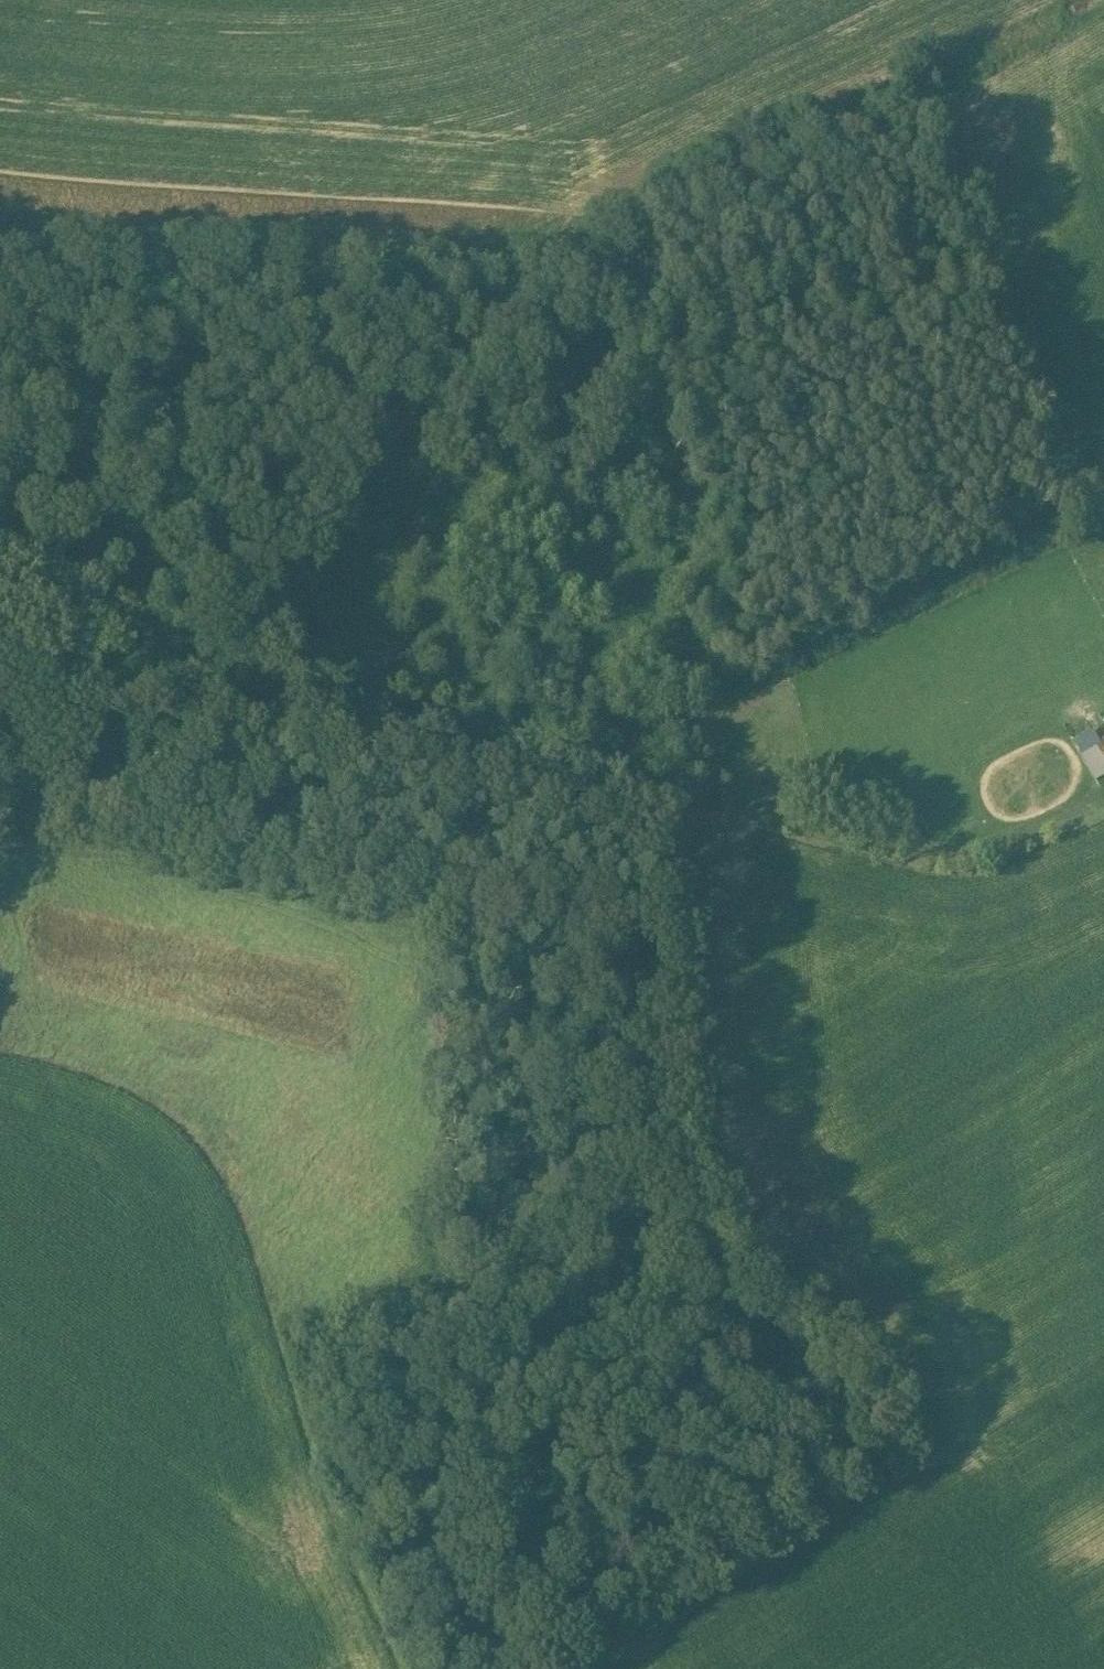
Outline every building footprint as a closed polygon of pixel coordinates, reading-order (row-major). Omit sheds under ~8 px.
[(1095,737),(1091,729),(1070,739),(1091,779),(1103,772),(1103,732),(1095,737)]
